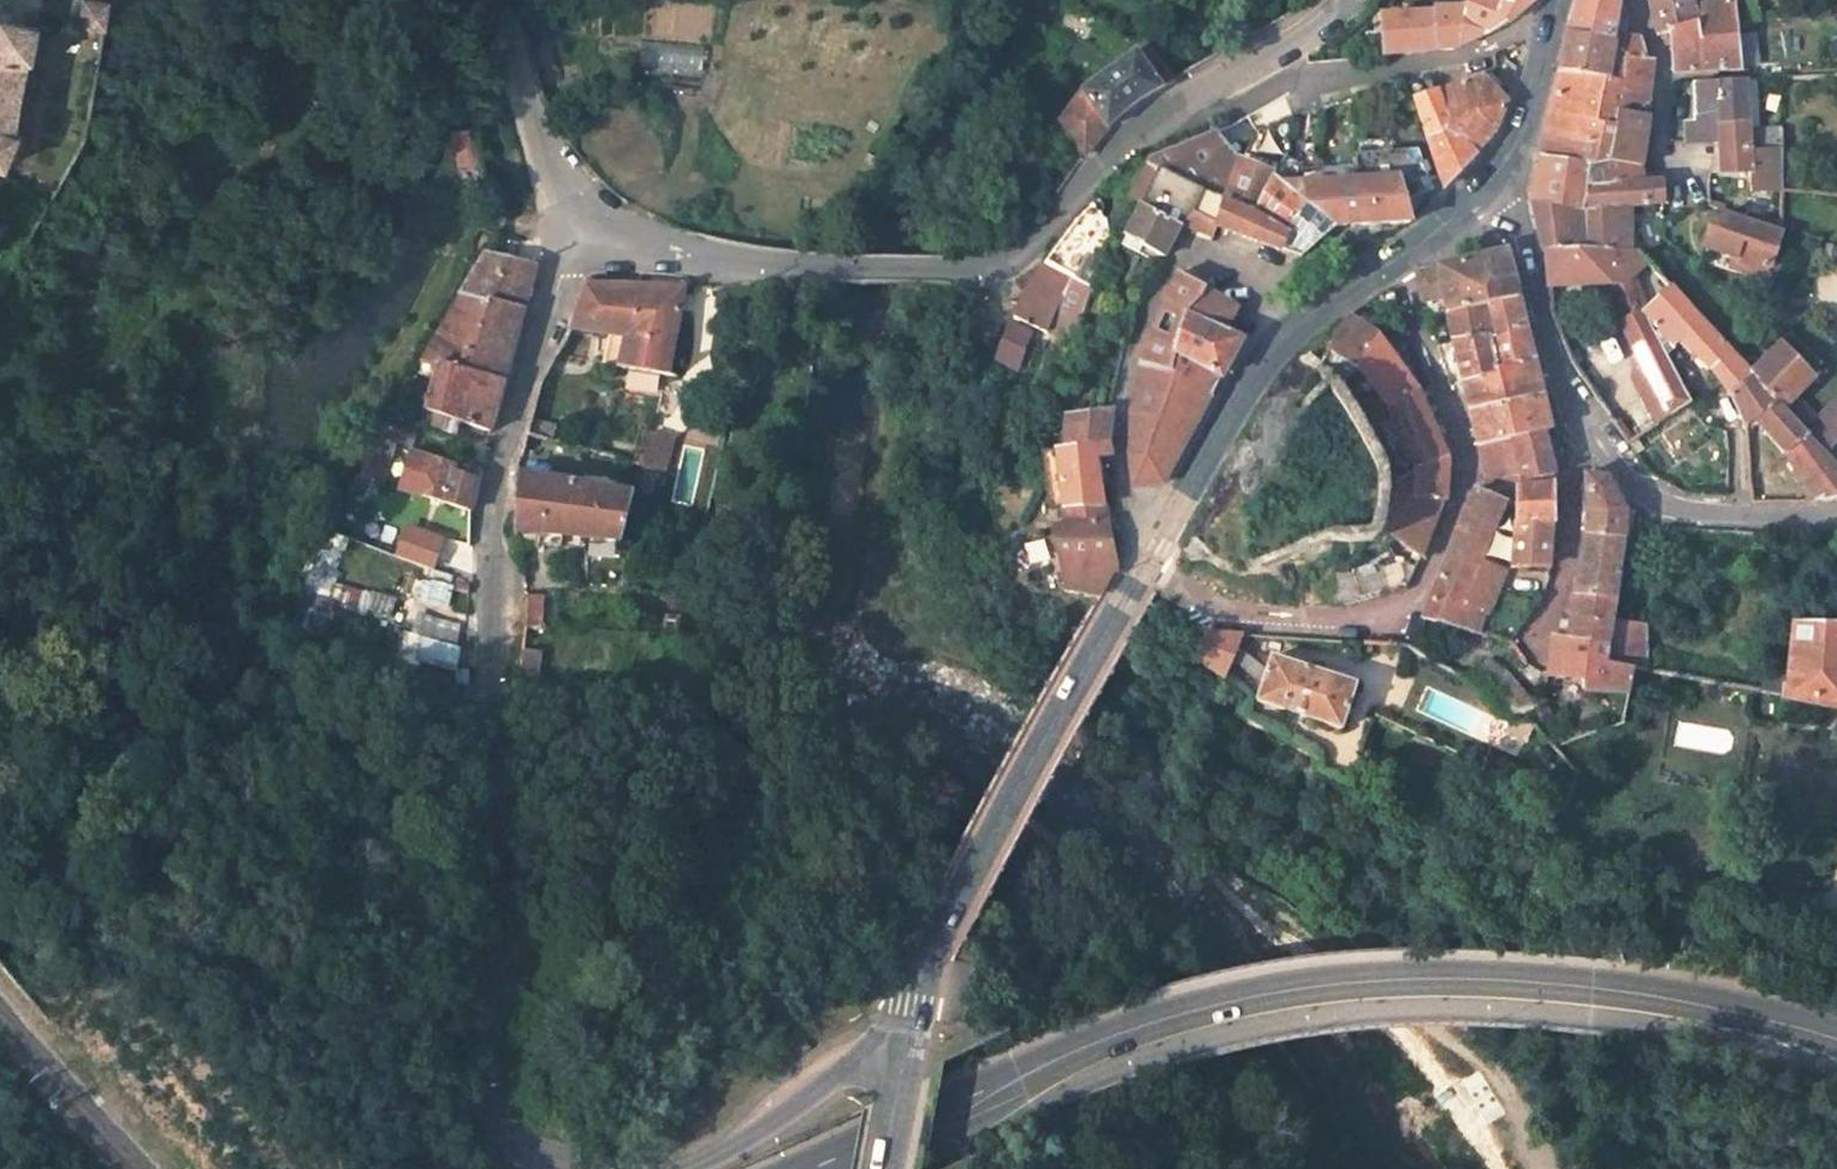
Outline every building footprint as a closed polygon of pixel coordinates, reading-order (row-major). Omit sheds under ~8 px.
[(108,4),(87,0),(82,22),(104,28),(108,4)] [(1463,6),(1458,46),(1493,29),(1508,20),(1522,8),(1531,0),(1464,0),(1463,6)] [(1613,41),(1614,35),(1629,37),(1627,18),(1615,17),(1618,4),(1609,0),(1576,0),(1572,12),(1565,34),(1613,41)] [(1740,67),(1734,2),(1692,7),(1690,0),(1648,0),(1656,34),(1670,31),(1674,71),(1740,67)] [(1828,8),(1827,0),(1816,0),(1817,9),(1828,8)] [(1432,13),(1379,16),(1381,55),(1458,46),(1463,6),(1432,9),(1432,13)] [(42,26),(0,17),(0,132),(27,140),(29,132),(17,127),(30,59),(39,61),(42,46),(38,45),(42,26)] [(1613,41),(1565,34),(1561,56),(1557,75),(1623,82),(1627,56),(1644,58),(1642,39),(1629,37),(1614,35),(1613,41)] [(1171,79),(1146,45),(1134,54),(1159,87),(1171,79)] [(1082,93),(1060,123),(1084,157),(1109,127),(1159,87),(1134,54),(1082,93)] [(1646,115),(1653,59),(1644,58),(1627,56),(1623,82),(1618,110),(1646,115)] [(1550,110),(1540,156),(1587,165),(1608,162),(1618,110),(1623,82),(1557,75),(1550,110)] [(1505,100),(1483,76),(1435,92),(1433,87),(1411,94),(1442,185),(1468,158),(1493,132),(1505,100)] [(1748,121),(1745,80),(1693,83),(1695,122),(1685,123),(1686,139),(1717,137),(1716,129),(1749,126),(1748,121)] [(1758,121),(1757,108),(1748,108),(1748,121),(1758,121)] [(1618,110),(1608,162),(1640,166),(1648,115),(1646,115),(1618,110)] [(1780,147),(1780,128),(1758,129),(1758,121),(1748,121),(1749,126),(1750,149),(1780,147)] [(1749,126),(1716,129),(1717,137),(1718,152),(1750,149),(1749,126)] [(4,169),(9,172),(16,162),(12,158),(18,144),(25,146),(27,140),(0,132),(0,170),(4,169)] [(428,153),(390,132),(376,159),(414,179),(428,153)] [(1333,183),(1281,186),(1270,175),(1240,165),(1214,134),(1149,161),(1130,200),(1141,206),(1180,225),(1191,216),(1219,227),(1300,259),(1336,227),(1333,183)] [(1750,149),(1718,152),(1718,156),(1712,157),(1710,173),(1749,170),(1750,191),(1781,190),(1780,147),(1750,149)] [(1416,153),(1358,157),(1360,181),(1361,225),(1411,222),(1404,198),(1429,188),(1416,153)] [(871,173),(878,159),(869,155),(862,169),(871,173)] [(1531,201),(1579,209),(1582,188),(1587,165),(1540,156),(1536,177),(1531,201)] [(1582,188),(1645,182),(1640,166),(1608,162),(1587,165),(1582,188)] [(1361,225),(1360,181),(1333,183),(1336,227),(1361,225)] [(1582,188),(1579,209),(1578,213),(1626,207),(1661,203),(1660,181),(1645,182),(1582,188)] [(1544,251),(1628,250),(1627,221),(1626,207),(1578,213),(1579,209),(1531,201),(1535,225),(1541,251),(1544,251)] [(1109,243),(1104,216),(1093,205),(1075,221),(1043,264),(1091,287),(1102,264),(1109,243)] [(1124,238),(1164,258),(1173,239),(1180,225),(1141,206),(1131,225),(1124,238)] [(1733,252),(1762,262),(1770,258),(1771,256),(1780,231),(1725,214),(1721,227),(1711,224),(1705,244),(1733,252)] [(1219,227),(1191,216),(1180,225),(1215,239),(1219,227)] [(1507,253),(1505,243),(1490,247),(1476,251),(1478,259),(1507,253)] [(1546,285),(1607,282),(1610,303),(1668,415),(1690,400),(1664,354),(1639,310),(1668,284),(1636,250),(1628,250),(1544,251),(1546,285)] [(459,294),(522,310),(534,264),(482,252),(459,294)] [(1733,252),(1730,260),(1773,274),(1779,258),(1771,256),(1770,258),(1762,262),(1733,252)] [(1507,253),(1478,259),(1487,305),(1518,298),(1507,253)] [(1452,265),(1438,268),(1444,296),(1449,313),(1487,305),(1478,259),(1452,265)] [(1043,264),(1013,315),(1046,331),(1048,329),(1072,340),(1098,291),(1091,287),(1043,264)] [(1438,268),(1422,271),(1418,281),(1420,292),(1428,299),(1444,296),(1438,268)] [(1164,304),(1225,331),(1230,320),(1237,307),(1216,295),(1177,272),(1164,304)] [(1682,339),(1706,363),(1728,392),(1753,374),(1748,369),(1668,284),(1639,310),(1664,354),(1682,339)] [(625,335),(619,366),(667,374),(683,290),(586,285),(578,311),(570,328),(609,333),(625,335)] [(503,382),(522,310),(459,294),(420,361),(437,366),(437,363),(503,382)] [(1521,310),(1518,298),(1487,305),(1494,335),(1526,330),(1521,310)] [(1134,390),(1130,408),(1129,418),(1128,455),(1132,487),(1164,483),(1204,408),(1241,338),(1225,331),(1164,304),(1146,346),(1139,366),(1134,390)] [(1490,336),(1494,335),(1487,305),(1449,313),(1452,328),(1455,341),(1490,336)] [(1362,325),(1349,316),(1320,365),(1347,390),(1355,376),(1376,333),(1362,325)] [(1009,321),(994,358),(1019,372),(1032,331),(1009,321)] [(1530,346),(1526,330),(1494,335),(1490,336),(1497,369),(1533,360),(1530,346)] [(609,333),(602,364),(619,366),(625,335),(609,333)] [(1355,376),(1362,383),(1353,395),(1365,406),(1375,394),(1382,400),(1384,399),(1416,387),(1394,357),(1378,334),(1376,333),(1355,376)] [(1460,362),(1465,383),(1498,374),(1497,369),(1490,336),(1455,341),(1460,362)] [(1780,404),(1822,365),(1806,348),(1794,359),(1778,342),(1748,369),(1753,374),(1780,404)] [(1537,374),(1533,360),(1497,369),(1498,374),(1465,383),(1469,396),(1472,410),(1542,396),(1537,374)] [(437,366),(423,411),(427,413),(459,423),(488,433),(503,382),(437,363),(437,366)] [(1754,419),(1781,450),(1812,500),(1821,500),(1836,498),(1836,466),(1836,465),(1836,444),(1835,442),(1825,453),(1803,429),(1780,404),(1753,374),(1728,392),(1744,426),(1754,419)] [(1384,399),(1409,456),(1445,449),(1429,414),(1416,387),(1384,399)] [(1546,410),(1542,396),(1472,410),(1477,431),(1480,444),(1543,432),(1551,430),(1546,410)] [(1653,425),(1638,397),(1621,407),(1625,413),(1638,436),(1653,425)] [(1803,429),(1825,453),(1835,442),(1836,439),(1836,409),(1831,402),(1803,429)] [(1111,409),(1064,417),(1063,451),(1054,452),(1061,512),(1105,507),(1102,480),(1099,459),(1110,457),(1108,445),(1111,409)] [(423,423),(456,434),(459,423),(427,413),(423,423)] [(1625,413),(1612,415),(1629,442),(1638,436),(1625,413)] [(408,446),(415,425),(390,414),(377,437),(379,437),(388,440),(408,446)] [(1559,443),(1556,429),(1551,430),(1543,432),(1555,474),(1567,471),(1559,443)] [(521,451),(539,455),(545,437),(525,432),(521,451)] [(1555,474),(1543,432),(1480,444),(1489,480),(1520,475),(1521,482),(1555,474)] [(671,439),(651,433),(642,465),(663,471),(671,439)] [(376,444),(386,448),(388,440),(379,437),(376,444)] [(1414,543),(1411,552),(1421,555),(1443,501),(1446,502),(1447,480),(1448,456),(1445,449),(1409,456),(1385,461),(1388,481),(1383,523),(1386,535),(1414,543)] [(359,469),(378,475),(385,458),(369,452),(359,469)] [(1061,512),(1054,452),(1044,454),(1052,511),(1061,512)] [(476,480),(448,472),(443,489),(424,483),(420,494),(470,510),(476,480)] [(1585,473),(1586,508),(1625,507),(1612,485),(1606,476),(1585,473)] [(634,493),(516,474),(515,531),(562,536),(621,542),(634,493)] [(1553,558),(1553,524),(1554,487),(1518,488),(1517,496),(1515,556),(1524,572),(1550,571),(1553,558)] [(1451,551),(1424,617),(1475,632),(1481,611),(1463,604),(1480,562),(1507,500),(1477,489),(1451,551)] [(1763,503),(1761,493),(1749,493),(1751,502),(1757,504),(1763,503)] [(1054,528),(1065,591),(1099,597),(1115,570),(1110,540),(1105,507),(1061,512),(1063,527),(1054,528)] [(1622,537),(1626,508),(1625,507),(1586,508),(1585,523),(1584,535),(1622,537)] [(1626,508),(1622,537),(1630,539),(1634,513),(1626,508)] [(518,547),(560,547),(562,536),(515,531),(518,547)] [(1779,532),(1778,543),(1787,543),(1788,531),(1779,532)] [(1614,596),(1617,583),(1624,583),(1627,564),(1619,564),(1622,537),(1584,535),(1576,595),(1614,596)] [(1619,564),(1627,564),(1630,544),(1630,539),(1622,537),(1619,564)] [(344,547),(355,552),(360,544),(348,539),(344,547)] [(460,551),(437,542),(430,559),(453,569),(460,551)] [(1353,573),(1337,572),(1336,602),(1351,602),(1408,586),(1418,563),(1405,557),(1407,554),(1396,552),(1354,564),(1353,573)] [(1481,633),(1506,571),(1480,562),(1463,604),(1481,611),(1475,632),(1481,633)] [(324,614),(337,574),(323,570),(313,611),(324,614)] [(459,582),(458,592),(468,594),(467,585),(459,582)] [(542,629),(543,597),(526,595),(525,628),(542,629)] [(1574,617),(1571,639),(1607,642),(1611,620),(1614,596),(1576,595),(1574,617)] [(313,611),(309,610),(303,624),(329,630),(334,616),(324,614),(313,611)] [(356,636),(361,621),(334,616),(329,630),(356,636)] [(1642,669),(1646,623),(1611,620),(1607,642),(1605,663),(1633,668),(1642,669)] [(1836,704),(1836,622),(1792,622),(1790,634),(1785,693),(1836,704)] [(1223,680),(1230,662),(1244,671),(1250,657),(1237,646),(1242,635),(1207,632),(1195,661),(1223,680)] [(1790,634),(1769,634),(1763,689),(1785,693),(1790,634)] [(1560,660),(1569,660),(1567,676),(1595,677),(1603,677),(1605,663),(1607,642),(1571,639),(1562,638),(1561,653),(1560,660)] [(516,677),(537,680),(540,654),(522,652),(516,677)] [(1544,701),(1491,659),(1468,677),(1482,685),(1502,714),(1516,720),(1543,707),(1544,701)] [(1273,660),(1260,702),(1339,728),(1353,685),(1273,660)] [(1560,660),(1558,676),(1567,676),(1569,660),(1560,660)] [(1603,677),(1595,677),(1595,690),(1631,691),(1633,668),(1605,663),(1603,677)]
